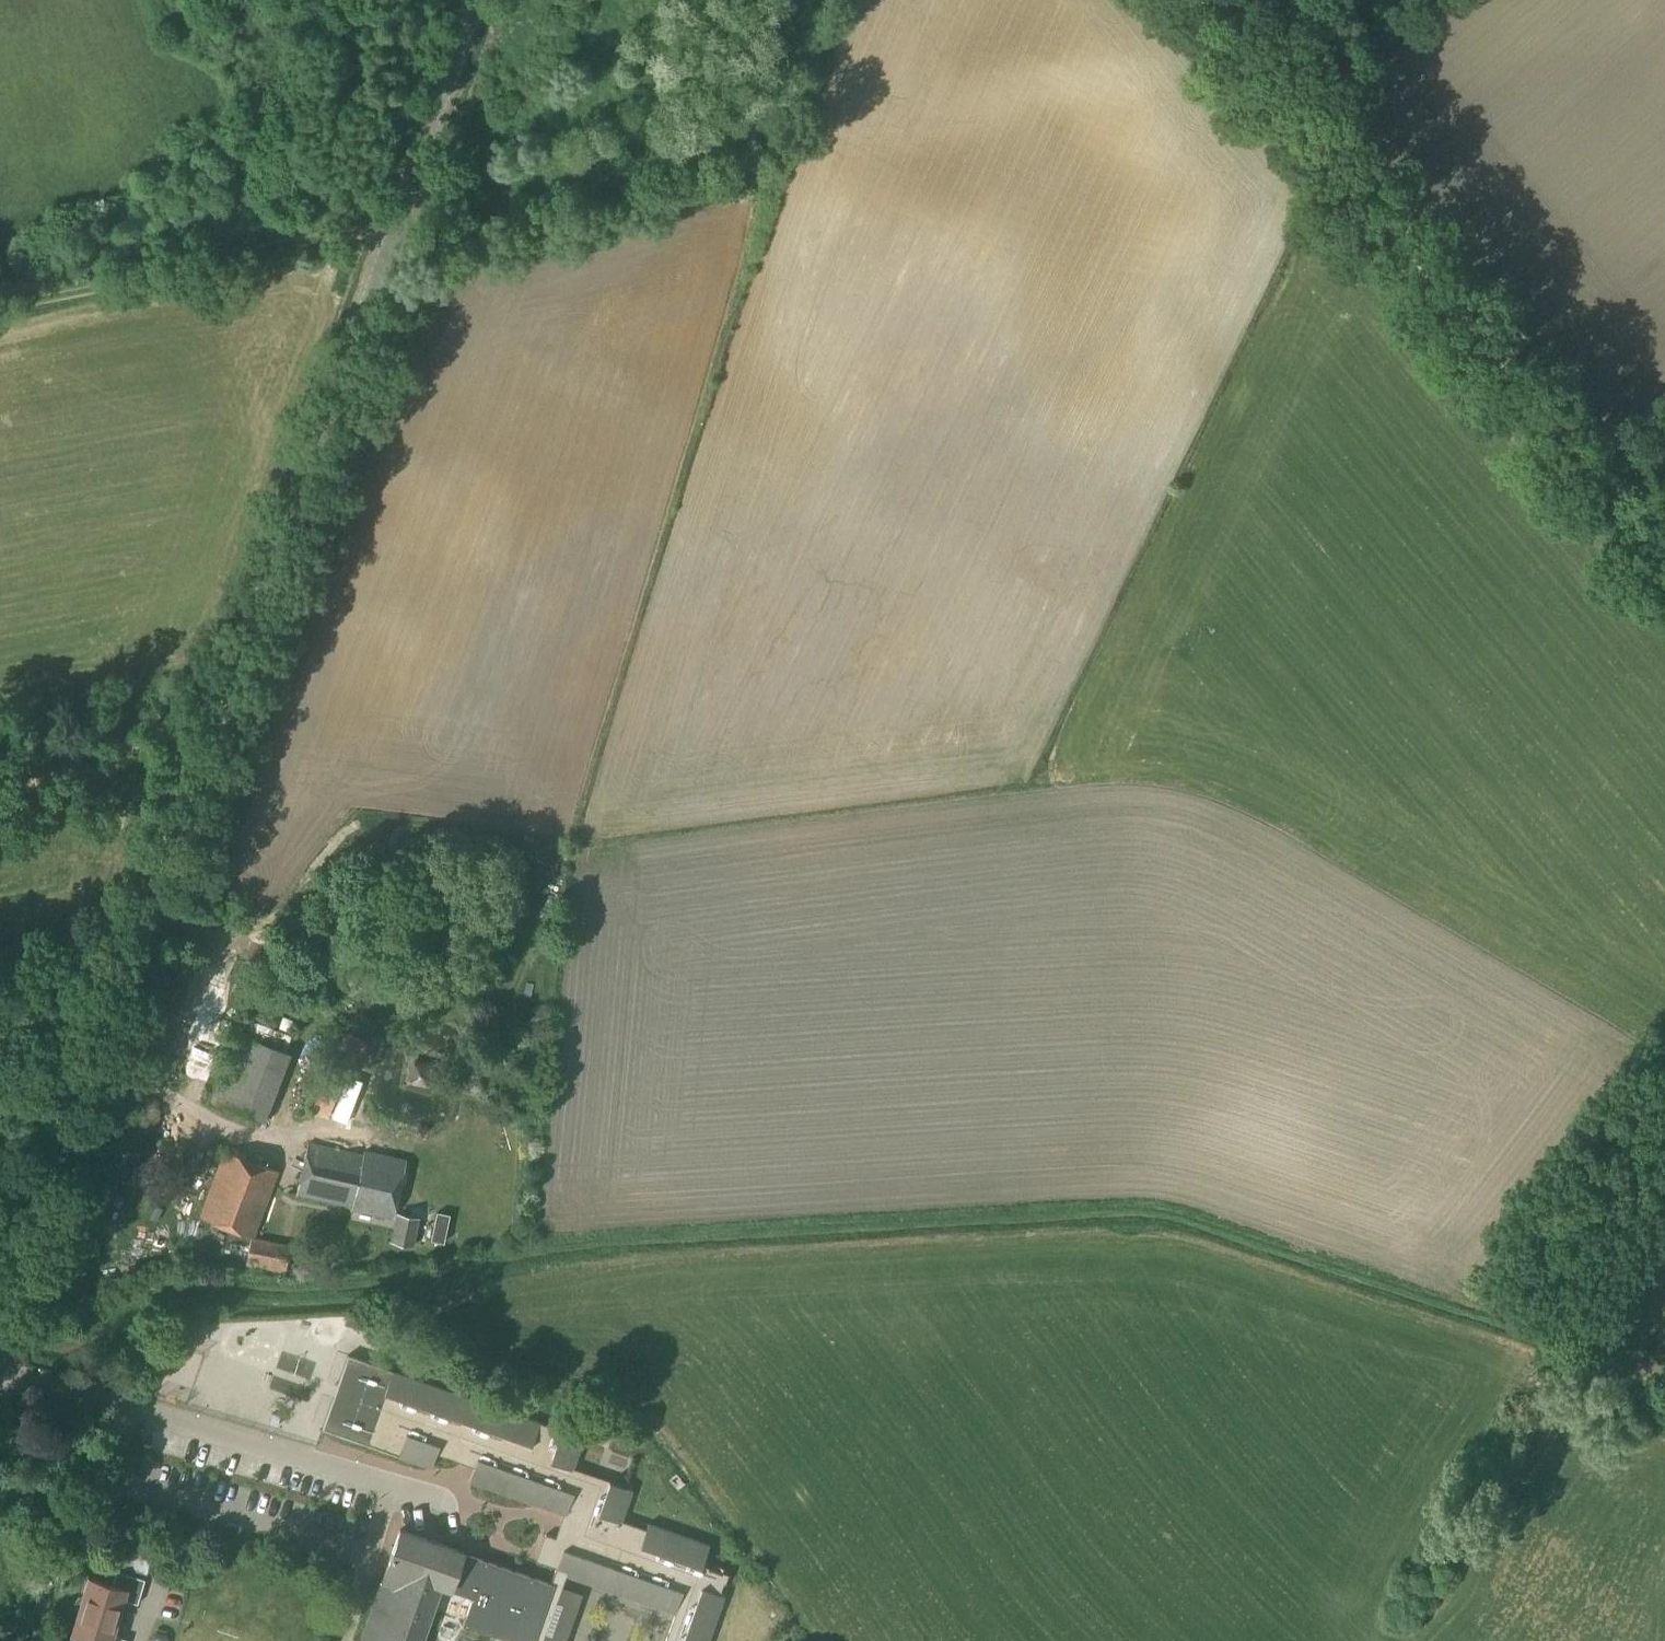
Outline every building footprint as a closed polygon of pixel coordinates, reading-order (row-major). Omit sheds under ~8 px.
[(333,1121),(367,1042),(346,1033),(312,1111),(333,1121)] [(261,1120),(286,1053),(237,1034),(212,1101),(261,1120)] [(409,1093),(444,1094),(444,1068),(410,1067),(409,1093)] [(363,1156),(308,1144),(296,1194),(352,1206),(351,1209),(393,1219),(405,1161),(364,1152),(363,1156)] [(253,1237),(278,1171),(225,1151),(200,1216),(253,1237)] [(444,1242),(449,1215),(437,1213),(431,1240),(444,1242)] [(411,1246),(417,1218),(398,1214),(392,1242),(411,1246)] [(285,1273),(291,1245),(252,1237),(246,1266),(285,1273)] [(725,1599),(718,1596),(725,1578),(700,1569),(707,1548),(646,1527),(644,1533),(619,1525),(630,1492),(571,1472),(582,1441),(538,1426),(539,1423),(391,1372),(366,1444),(431,1467),(436,1453),(474,1466),(469,1480),(565,1513),(557,1536),(547,1533),(538,1559),(558,1566),(553,1581),(531,1574),(521,1571),(490,1561),(481,1587),(455,1578),(464,1552),(401,1531),(363,1640),(423,1640),(440,1588),(476,1600),(467,1627),(497,1638),(496,1640),(709,1640),(725,1599)] [(34,1490),(37,1478),(22,1473),(18,1485),(34,1490)] [(147,1574),(154,1549),(133,1543),(126,1567),(147,1574)] [(145,1580),(117,1572),(113,1586),(89,1578),(84,1595),(77,1599),(74,1604),(74,1611),(77,1618),(72,1635),(92,1640),(127,1640),(113,1636),(124,1601),(138,1605),(145,1580)]
